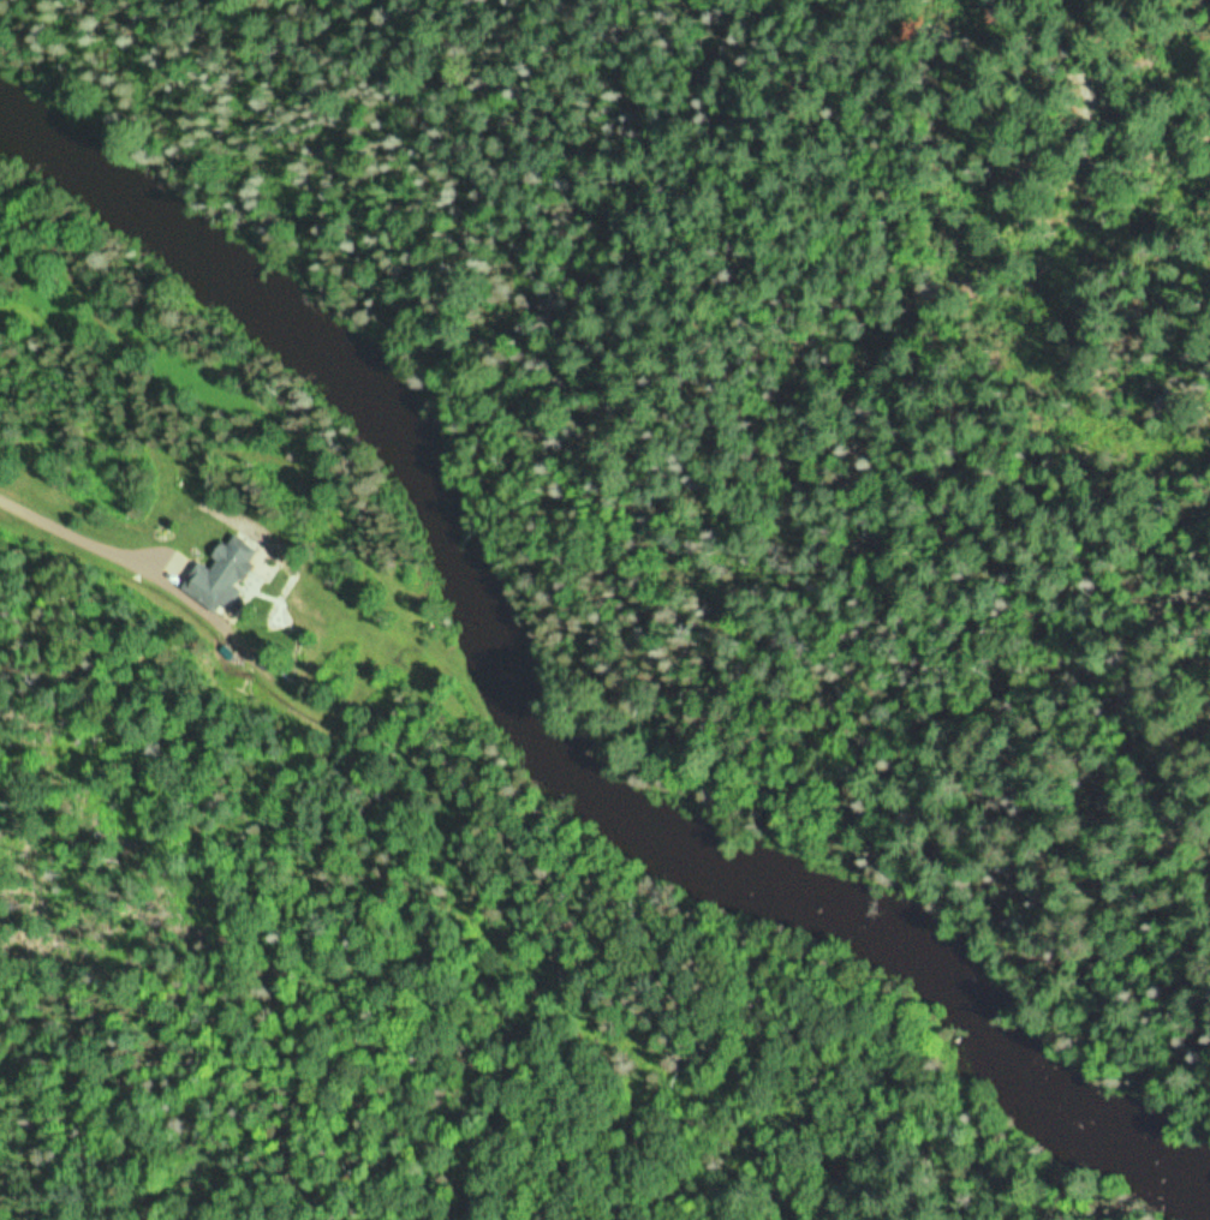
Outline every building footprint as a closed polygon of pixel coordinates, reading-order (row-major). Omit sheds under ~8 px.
[(200,561),(183,582),(229,618),(248,593),(240,587),(258,564),(253,559),(261,549),(236,530),(208,567),(200,561)]
